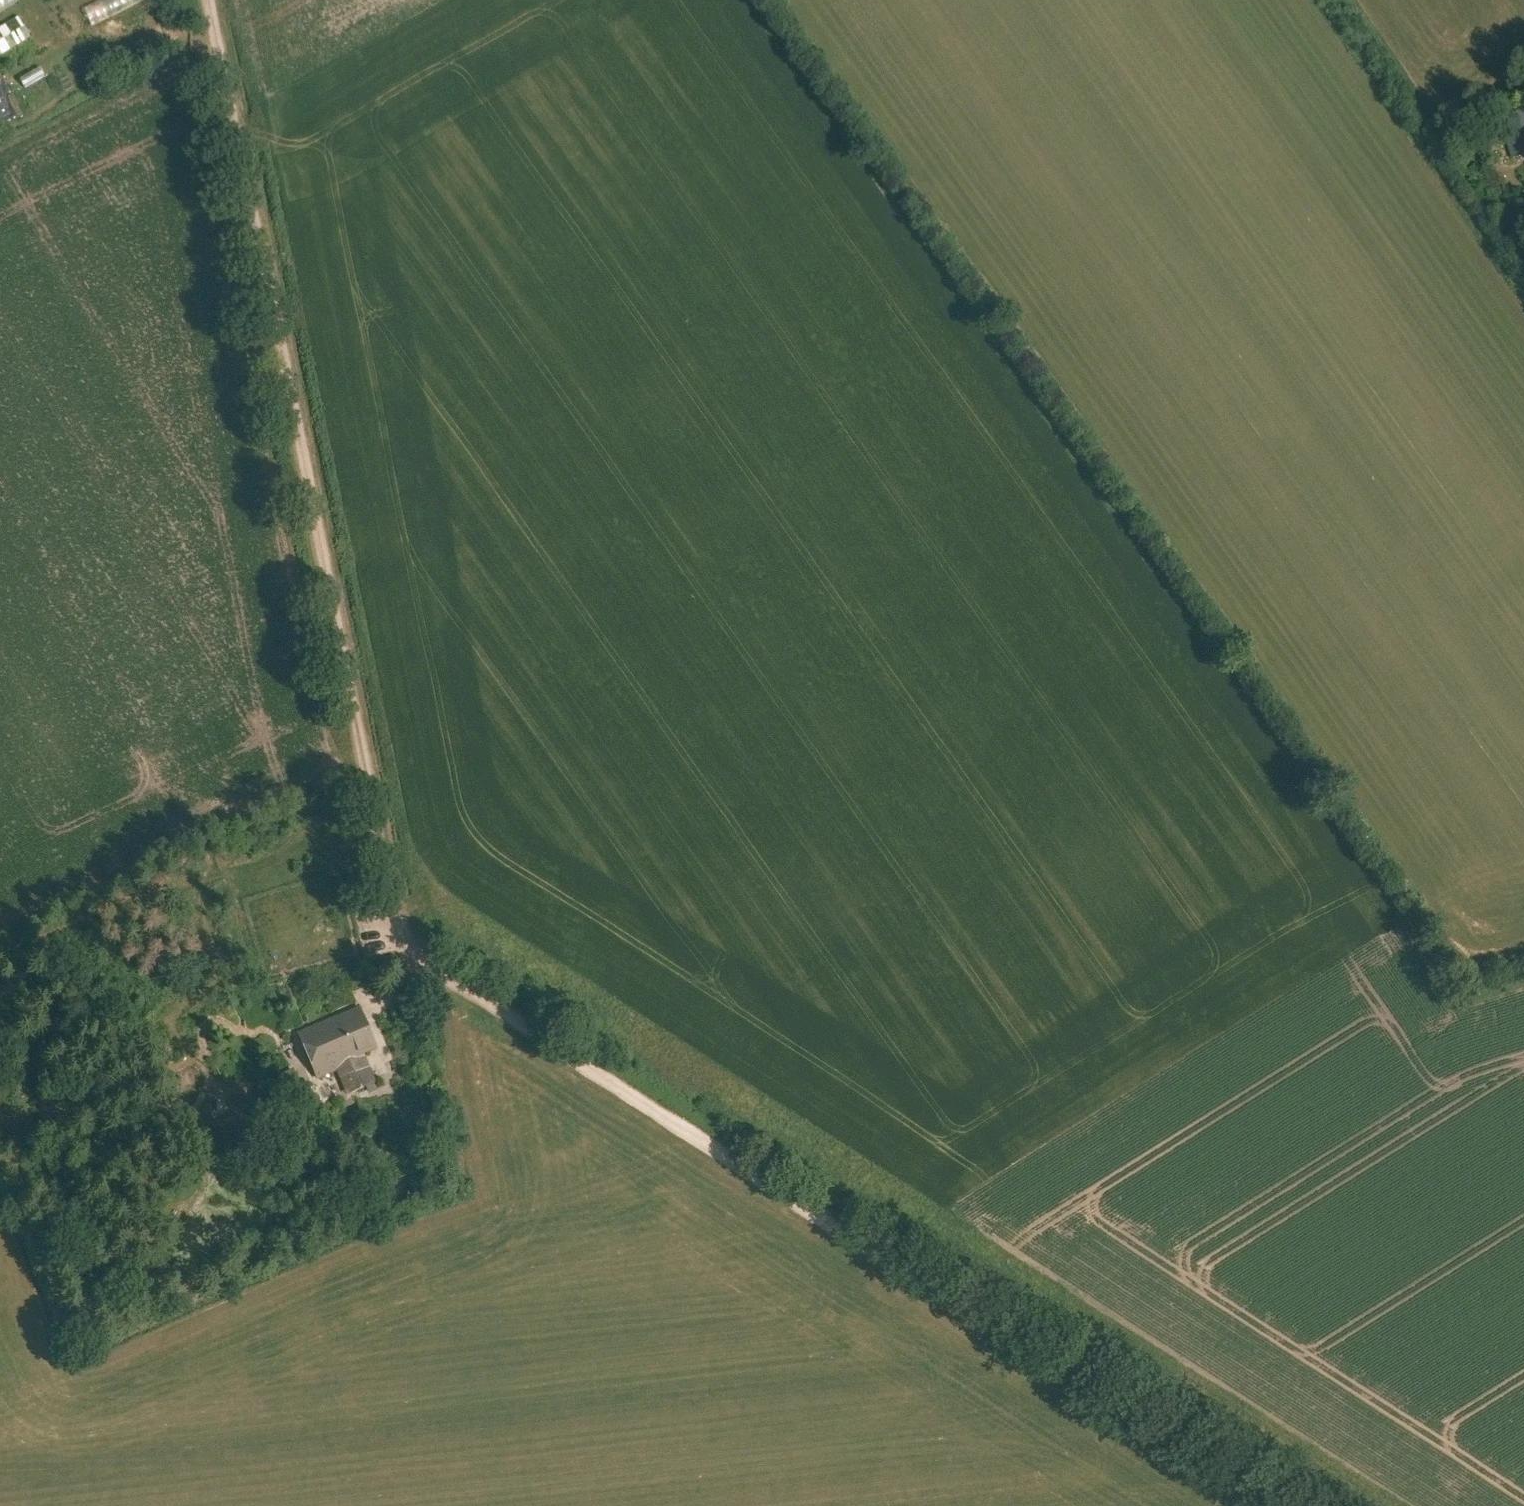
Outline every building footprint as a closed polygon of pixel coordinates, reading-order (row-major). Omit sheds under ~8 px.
[(19,0),(0,0),(0,11),(19,0)] [(0,26),(0,55),(29,38),(17,16),(0,26)] [(1510,129),(1513,140),(1506,142),(1510,157),(1523,153),(1523,125),(1510,129)] [(358,1006),(297,1033),(318,1079),(337,1071),(357,1062),(355,1058),(377,1048),(358,1006)] [(294,1070),(278,1077),(285,1094),(301,1088),(294,1070)]
